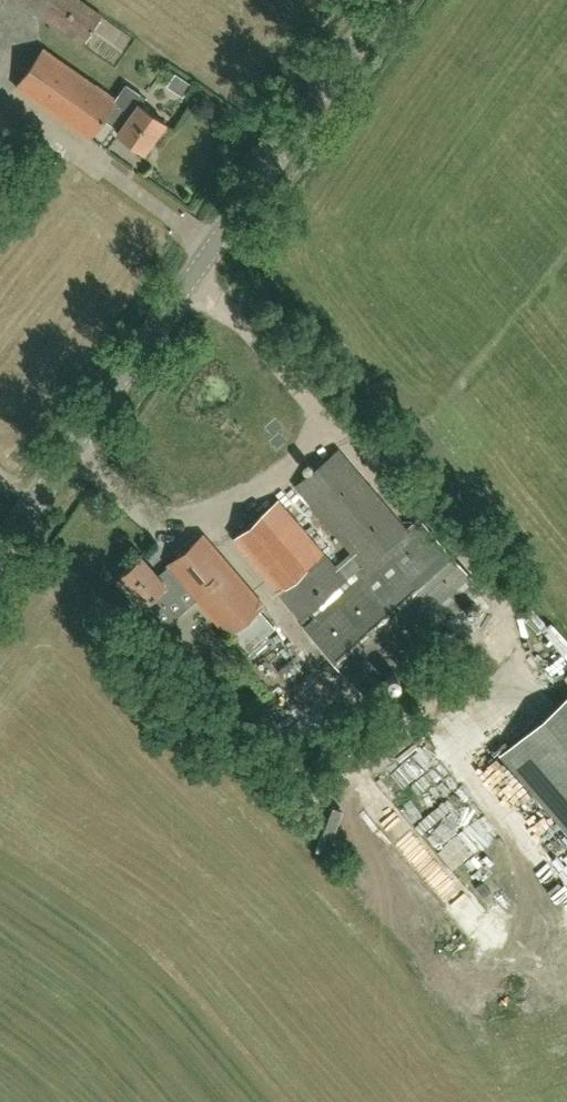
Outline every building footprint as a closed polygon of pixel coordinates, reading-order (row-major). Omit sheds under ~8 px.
[(39,16),(41,15),(82,44),(102,16),(80,0),(16,0),(39,16)] [(115,100),(43,49),(44,48),(43,48),(16,86),(17,87),(17,86),(90,138),(104,118),(120,129),(117,133),(144,152),(165,122),(140,104),(145,97),(126,84),(115,100)] [(247,448),(238,465),(251,471),(259,454),(247,448)] [(364,567),(407,530),(339,450),(295,487),(364,567)] [(302,618),(346,579),(278,500),(234,538),(302,618)] [(423,523),(390,553),(361,579),(360,578),(304,628),(364,694),(482,588),(423,523)] [(229,635),(263,605),(202,535),(168,564),(172,569),(160,579),(141,558),(117,578),(142,607),(149,615),(185,584),(229,635)] [(258,650),(285,629),(269,608),(242,629),(258,650)] [(504,753),(566,827),(566,700),(504,753)]
